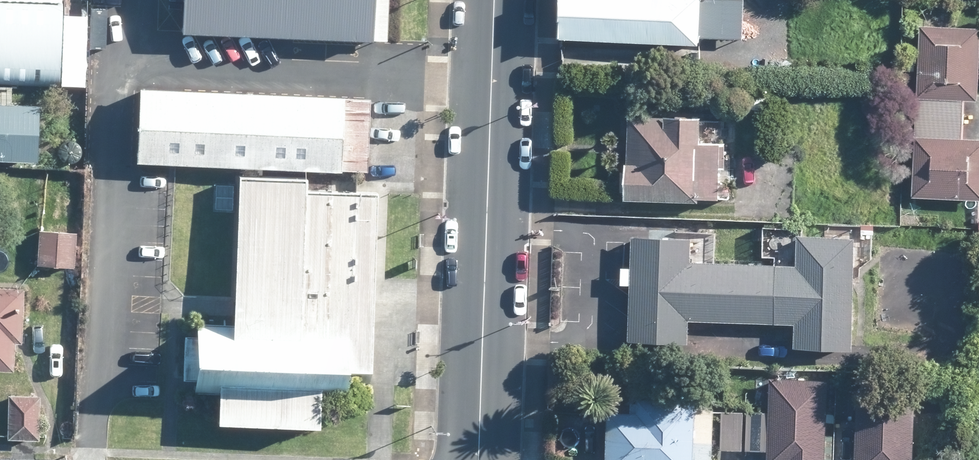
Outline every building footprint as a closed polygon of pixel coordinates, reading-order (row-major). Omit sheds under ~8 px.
[(178,35),(370,40),(371,0),(179,0),(178,35)] [(703,41),(705,0),(564,0),(562,36),(703,41)] [(59,84),(62,4),(0,1),(0,82),(59,84)] [(64,5),(64,33),(79,34),(80,5),(64,5)] [(964,119),(965,98),(978,99),(978,95),(978,79),(978,27),(922,24),(917,116),(964,119)] [(905,52),(905,69),(915,70),(916,53),(905,52)] [(184,89),(163,88),(140,87),(137,160),(238,165),(264,166),(366,170),(369,97),(184,89)] [(0,105),(0,162),(39,163),(40,106),(0,105)] [(702,117),(634,116),(630,116),(629,161),(627,161),(627,169),(624,169),(624,171),(623,189),(627,189),(627,196),(627,198),(630,198),(701,200),(701,195),(721,196),(722,167),(727,167),(727,143),(702,143),(702,117)] [(964,119),(917,116),(913,195),(978,199),(978,138),(963,137),(964,119)] [(308,178),(263,176),(239,175),(239,178),(233,301),(233,315),(232,324),(197,322),(197,330),(197,336),(184,336),(184,338),(182,375),(182,378),(195,378),(194,392),(219,393),(218,421),(319,425),(320,396),(343,397),(344,382),(369,383),(371,383),(379,192),(332,190),(307,189),(308,178)] [(76,231),(39,230),(37,264),(74,265),(76,231)] [(745,262),(742,320),(797,322),(796,345),(855,347),(857,274),(858,234),(801,232),(800,264),(745,262)] [(742,320),(745,262),(715,261),(692,260),(693,237),(634,235),(630,340),(689,342),(690,319),(742,320)] [(13,349),(13,340),(21,340),(23,286),(0,285),(0,369),(12,369),(13,349)] [(774,378),(772,414),(725,411),(723,449),(770,452),(770,459),(828,459),(833,382),(774,378)] [(39,395),(38,395),(9,394),(8,438),(38,438),(39,403),(39,395)] [(715,406),(697,406),(697,400),(641,398),(641,403),(633,402),(632,412),(609,411),(607,459),(713,459),(715,406)] [(859,413),(858,459),(914,459),(916,414),(859,413)]
